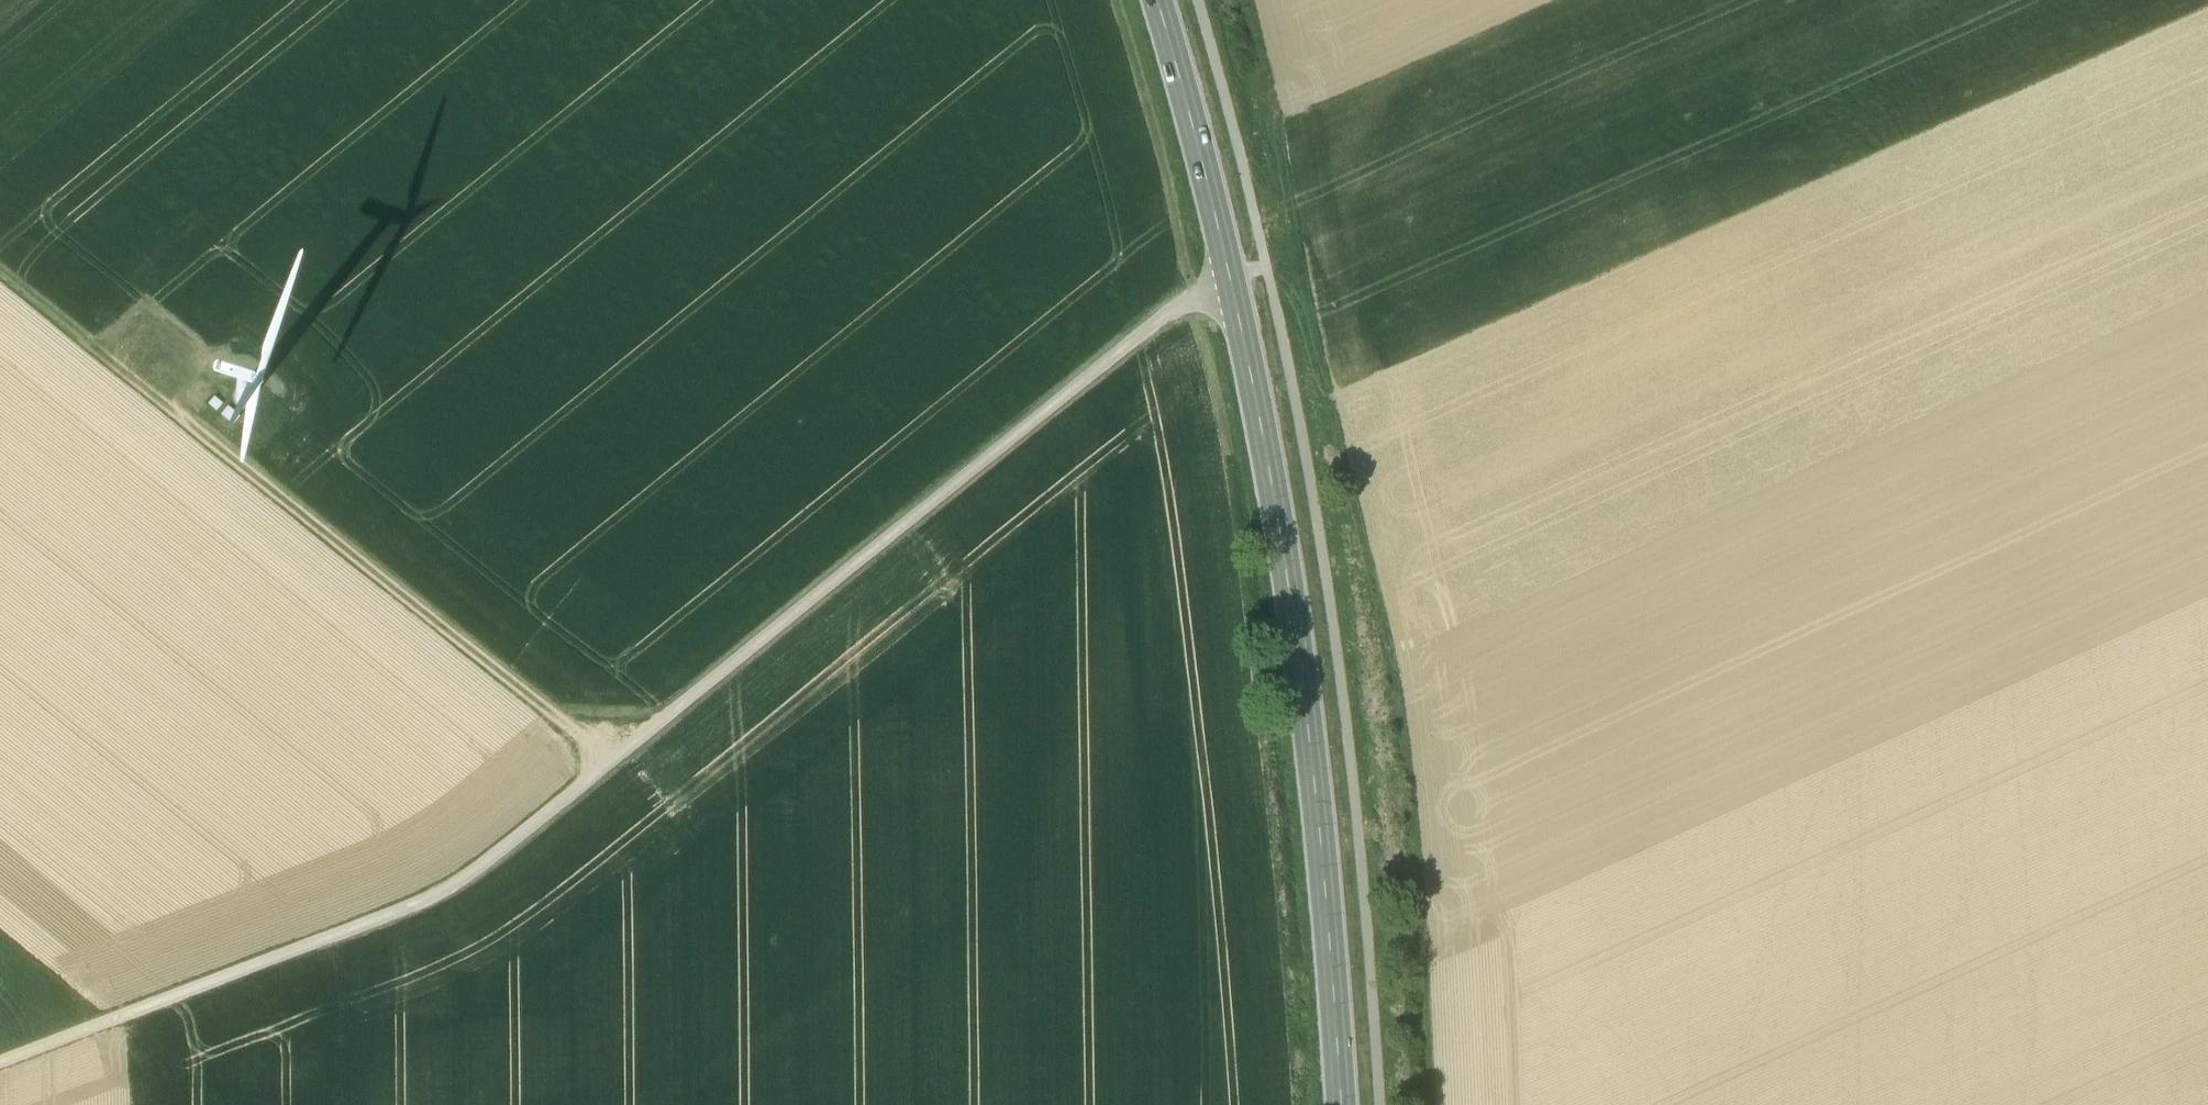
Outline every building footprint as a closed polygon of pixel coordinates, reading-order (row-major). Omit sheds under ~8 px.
[(240,417),(228,407),(221,415),(233,425),(240,417)]
